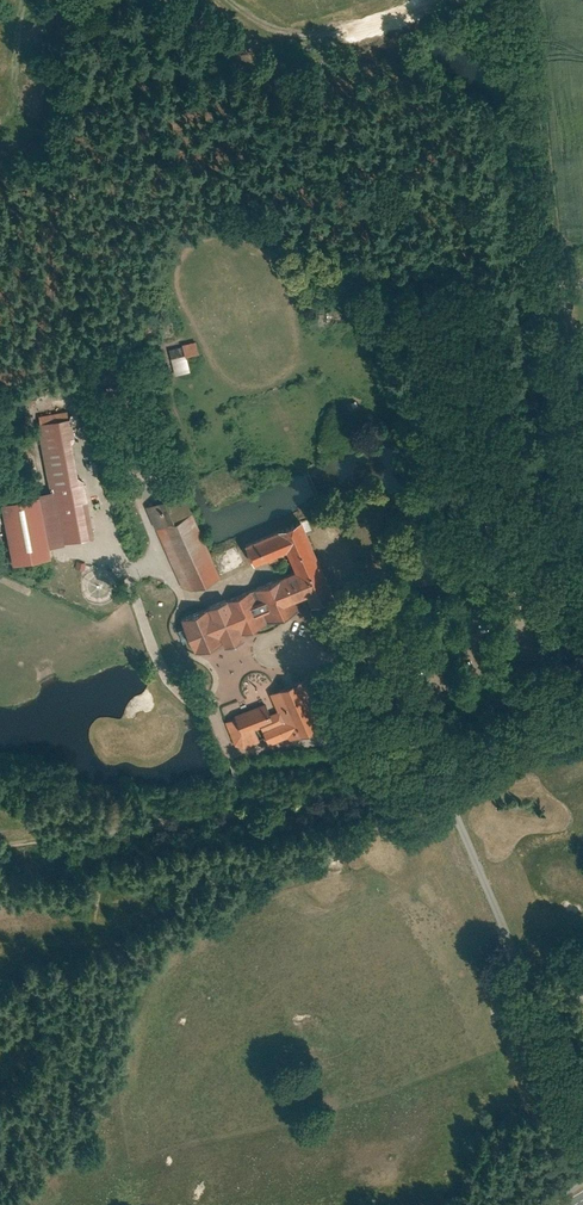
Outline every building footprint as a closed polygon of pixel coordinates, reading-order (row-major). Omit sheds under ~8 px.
[(191,371),(187,356),(199,354),(197,341),(169,348),(176,375),(191,371)] [(40,422),(38,422),(51,491),(53,491),(63,544),(96,537),(85,481),(78,479),(71,445),(75,439),(70,415),(68,416),(67,409),(39,415),(40,422)] [(36,494),(37,497),(46,548),(63,545),(63,544),(53,491),(51,491),(36,494)] [(0,504),(0,514),(9,566),(48,559),(46,548),(37,497),(0,504)] [(192,514),(158,529),(184,589),(193,589),(220,578),(192,514)] [(302,519),(245,542),(253,561),(265,557),(266,560),(271,558),(270,555),(288,548),(297,570),(285,577),(294,599),(305,595),(309,604),(333,594),(302,519)] [(299,613),(294,599),(285,577),(182,618),(196,652),(221,642),(224,649),(244,641),(242,636),(299,613)] [(264,707),(226,724),(236,749),(242,749),(259,742),(255,733),(260,731),(267,746),(286,738),(288,743),(332,724),(312,677),(269,696),(276,711),(268,715),(264,707)]
